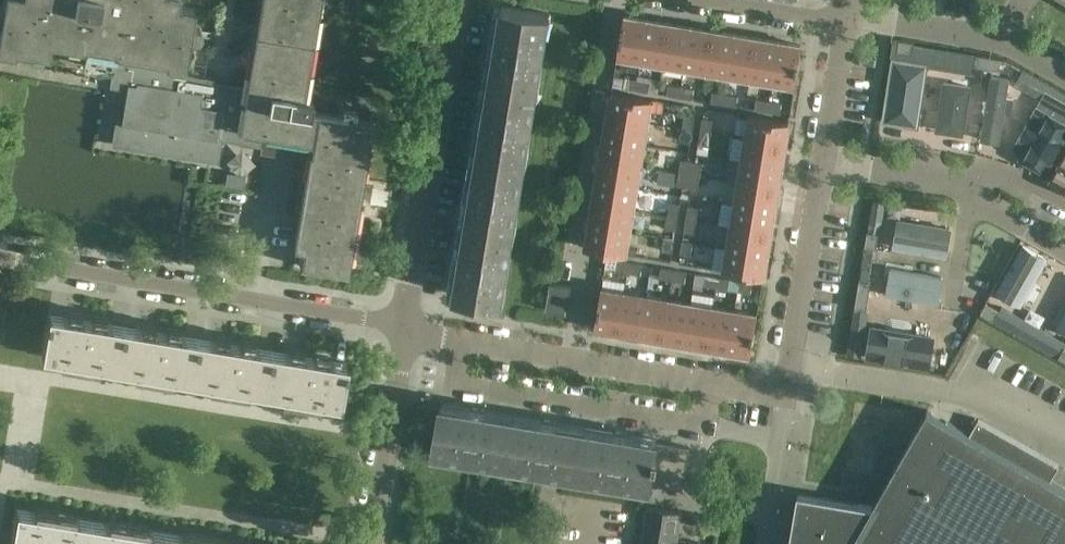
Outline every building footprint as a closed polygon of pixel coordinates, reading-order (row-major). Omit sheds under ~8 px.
[(0,5),(0,52),(13,54),(14,49),(47,55),(50,42),(84,48),(84,45),(115,51),(109,88),(126,91),(118,141),(213,157),(216,139),(277,150),(279,138),(311,144),(304,185),(303,185),(302,187),(304,187),(294,247),(292,247),(292,248),(301,250),(299,266),(347,274),(348,261),(347,261),(370,123),(371,123),(371,122),(309,112),(311,99),(302,97),(318,0),(261,0),(246,89),(213,83),(214,80),(182,75),(188,39),(193,40),(197,39),(200,35),(201,30),(199,26),(196,24),(191,23),(193,8),(177,5),(178,0),(3,0),(2,6),(0,5)] [(490,78),(538,85),(550,13),(502,5),(497,36),(494,36),(493,47),(495,47),(490,78)] [(647,19),(624,15),(617,55),(640,59),(647,19)] [(669,22),(647,19),(640,59),(662,62),(669,22)] [(690,26),(669,22),(662,62),(684,66),(690,26)] [(712,29),(690,26),(684,66),(706,69),(712,29)] [(734,33),(712,29),(706,69),(728,73),(734,33)] [(756,36),(734,33),(728,73),(749,76),(756,36)] [(778,40),(756,36),(749,76),(771,80),(778,40)] [(897,51),(902,52),(912,54),(914,45),(914,42),(899,40),(897,51)] [(778,41),(772,81),(795,85),(802,45),(778,41)] [(974,71),(974,66),(976,54),(914,45),(912,54),(902,52),(901,60),(927,64),(974,71)] [(976,54),(974,66),(987,68),(989,56),(976,54)] [(1004,60),(1004,59),(989,56),(987,68),(988,68),(1003,70),(1004,60)] [(901,60),(893,59),(883,121),(917,127),(927,64),(901,60)] [(1022,70),(1014,83),(1039,97),(1047,84),(1022,70)] [(1008,79),(991,76),(981,139),(998,142),(1003,112),(1010,113),(1013,98),(1006,97),(1008,79)] [(635,90),(637,79),(624,77),(623,88),(635,90)] [(525,157),(538,85),(490,78),(484,108),(482,108),(480,119),(483,119),(478,149),(525,157)] [(650,81),(637,79),(635,90),(648,92),(650,81)] [(679,97),(681,86),(668,84),(666,95),(679,97)] [(975,90),(943,84),(933,135),(965,141),(975,90)] [(1039,97),(1064,111),(1064,94),(1047,84),(1039,97)] [(694,88),(681,86),(679,97),(692,99),(694,88)] [(723,104),(725,93),(712,91),(710,102),(723,104)] [(651,98),(611,92),(608,115),(648,121),(651,98)] [(738,96),(725,93),(723,104),(736,106),(738,96)] [(767,111),(769,101),(756,99),(754,109),(767,111)] [(782,103),(769,101),(767,111),(780,114),(782,103)] [(1037,128),(1028,123),(1022,135),(1031,140),(1022,155),(1023,160),(1042,170),(1047,169),(1064,137),(1064,123),(1046,113),(1037,128)] [(789,120),(749,114),(745,137),(785,143),(789,120)] [(648,121),(608,115),(604,137),(644,143),(648,121)] [(684,115),(682,128),(693,130),(695,117),(684,115)] [(702,118),(700,131),(711,133),(713,120),(702,118)] [(690,143),(693,130),(682,128),(680,141),(690,143)] [(709,146),(711,133),(700,131),(698,144),(709,146)] [(644,143),(604,137),(601,159),(640,165),(644,143)] [(785,143),(745,137),(742,159),(781,165),(785,143)] [(513,229),(525,157),(478,149),(473,180),(470,180),(468,191),(471,191),(466,221),(513,229)] [(1051,180),(1064,188),(1064,155),(1051,180)] [(640,165),(601,159),(597,181),(637,187),(640,165)] [(781,165),(742,159),(738,181),(778,187),(781,165)] [(689,174),(691,161),(681,160),(678,172),(689,174)] [(702,163),(691,161),(689,174),(700,176),(702,163)] [(687,187),(689,174),(678,172),(676,185),(687,187)] [(698,189),(700,176),(689,174),(687,187),(698,189)] [(637,187),(597,181),(594,202),(633,209),(637,187)] [(778,187),(738,181),(735,203),(774,209),(778,187)] [(873,201),(868,231),(879,233),(884,203),(873,201)] [(633,209),(594,202),(590,224),(630,231),(633,209)] [(670,202),(667,215),(678,217),(680,204),(670,202)] [(774,209),(735,203),(731,224),(771,231),(774,209)] [(688,206),(686,219),(696,220),(699,207),(688,206)] [(676,230),(678,217),(667,215),(665,228),(676,230)] [(694,233),(696,220),(686,219),(684,231),(694,233)] [(513,229),(466,221),(461,251),(458,251),(456,263),(459,263),(454,294),(501,302),(513,229)] [(950,229),(898,221),(894,247),(946,255),(950,229)] [(771,231),(731,224),(728,246),(767,253),(771,231)] [(589,225),(586,248),(625,255),(629,231),(589,225)] [(865,246),(876,248),(879,233),(867,231),(865,246)] [(674,239),(664,237),(662,250),(672,252),(674,239)] [(693,242),(682,240),(680,253),(691,255),(693,242)] [(997,291),(1020,304),(1046,258),(1023,246),(997,291)] [(728,248),(724,271),(763,277),(767,254),(728,248)] [(628,273),(629,262),(617,260),(615,271),(628,273)] [(642,264),(629,262),(628,273),(641,275),(642,264)] [(672,280),(674,269),(661,267),(659,278),(672,280)] [(862,267),(860,279),(869,281),(871,269),(862,267)] [(687,272),(674,269),(672,280),(685,282),(687,272)] [(891,269),(886,294),(938,303),(942,277),(891,269)] [(715,287),(717,277),(704,275),(703,285),(715,287)] [(730,279),(717,277),(715,287),(728,289),(730,279)] [(752,282),(739,280),(737,291),(751,293),(752,282)] [(859,280),(857,294),(868,296),(871,282),(860,280),(859,280)] [(571,286),(549,283),(545,309),(567,313),(571,286)] [(601,289),(595,328),(618,332),(624,292),(601,289)] [(624,292),(618,332),(640,336),(646,296),(624,292)] [(857,294),(854,309),(855,309),(866,311),(868,296),(857,294)] [(646,296),(640,336),(661,339),(668,299),(646,296)] [(668,299),(661,339),(683,343),(690,303),(668,299)] [(690,303),(683,343),(705,346),(711,307),(690,303)] [(986,303),(980,313),(993,320),(999,310),(986,303)] [(1001,306),(999,310),(993,320),(1026,339),(1033,324),(1001,306)] [(711,307),(705,346),(727,350),(733,310),(711,307)] [(868,311),(866,311),(855,309),(848,354),(861,356),(868,311)] [(733,310),(727,350),(751,354),(757,314),(733,310)] [(40,354),(78,360),(115,366),(122,325),(47,312),(40,354)] [(1026,339),(1058,357),(1064,347),(1064,345),(1064,342),(1034,324),(1026,339)] [(115,366),(148,371),(190,378),(197,337),(122,325),(115,366)] [(928,366),(933,338),(873,328),(868,356),(928,366)] [(190,378),(222,383),(264,390),(271,349),(197,337),(190,378)] [(264,390),(296,396),(339,403),(346,362),(271,349),(264,390)] [(440,405),(434,442),(432,452),(505,464),(513,417),(482,412),(482,409),(471,408),(471,410),(440,405)] [(1051,480),(1059,466),(1059,465),(979,419),(978,419),(970,434),(928,410),(926,410),(872,506),(859,504),(798,494),(790,543),(1064,543),(1064,488),(1051,480)] [(505,464),(578,476),(586,428),(555,423),(555,421),(544,419),(543,422),(513,417),(505,464)] [(651,483),(658,441),(658,440),(627,435),(627,433),(616,431),(615,433),(586,428),(578,476),(650,488),(651,483)] [(658,441),(651,483),(682,488),(689,447),(658,441)] [(643,533),(677,538),(681,512),(647,506),(643,533)] [(89,527),(90,519),(15,507),(12,523),(11,523),(10,526),(12,527),(9,543),(86,543),(89,527)] [(694,515),(692,527),(702,528),(704,517),(694,515)] [(134,527),(90,519),(89,527),(86,543),(162,543),(164,532),(134,527)] [(164,532),(162,543),(238,543),(239,543),(164,532)] [(641,543),(676,543),(677,538),(643,533),(641,543)]
